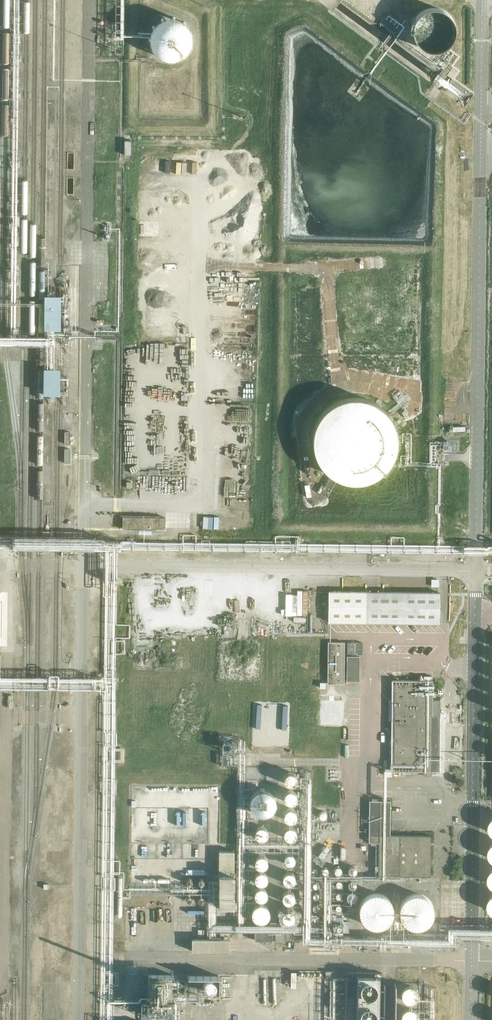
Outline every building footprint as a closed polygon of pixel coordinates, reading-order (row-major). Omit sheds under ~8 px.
[(191,40),(191,36),(191,32),(190,27),(188,24),(185,20),(181,17),(178,16),(175,14),(171,14),(165,14),(161,15),(157,17),(154,20),(151,24),(149,27),(148,31),(148,35),(148,39),(149,43),(151,48),(153,51),(156,53),(160,55),(164,57),(168,58),(174,57),(178,56),(181,54),(185,51),(188,48),(190,44),(191,40)] [(243,361),(233,359),(232,369),(241,371),(243,361)] [(395,445),(396,438),(395,429),(393,421),(389,415),(387,411),(384,407),(380,404),(377,402),(370,398),(365,396),(362,395),(354,394),(347,395),(344,395),(336,397),(333,399),(328,402),(323,406),(319,410),(317,413),(313,420),(311,424),(310,429),(309,437),(310,445),(311,449),(312,454),(314,457),(317,462),(321,467),(325,471),(328,473),(332,476),(336,477),(344,480),(347,481),(352,481),(358,481),(362,480),(369,477),(373,476),(377,473),(383,468),(388,462),(391,457),(393,454),(394,449),(395,445)] [(142,431),(128,431),(128,440),(142,440),(142,431)] [(446,449),(455,451),(457,438),(448,436),(446,449)] [(164,452),(163,465),(175,465),(176,453),(164,452)] [(152,547),(152,539),(126,537),(126,546),(152,547)] [(162,539),(163,547),(183,547),(183,539),(162,539)] [(328,591),(328,622),(439,623),(439,592),(328,591)] [(344,642),(328,642),(327,683),(344,683),(344,642)] [(391,771),(431,771),(432,728),(433,728),(433,721),(432,721),(432,715),(440,715),(440,700),(432,700),(432,680),(392,680),(391,700),(388,700),(388,720),(391,720),(391,771)] [(291,784),(292,784),(293,784),(294,784),(295,783),(296,782),(297,782),(297,781),(297,780),(297,779),(297,778),(297,777),(296,776),(296,775),(295,775),(294,774),(293,774),(292,774),(291,774),(290,775),(289,776),(288,777),(288,778),(288,779),(288,780),(288,781),(289,782),(289,783),(290,783),(291,784)] [(251,809),(253,812),(255,814),(257,815),(259,816),(262,817),(264,817),(266,816),(269,816),(271,815),(273,813),(275,811),(276,809),(276,807),(277,804),(277,801),(276,799),(275,796),(273,794),(271,792),(269,791),(266,790),(263,790),(261,790),(258,791),(256,793),(254,794),(252,797),(251,799),(250,802),(250,804),(251,807),(251,809)] [(291,802),(292,802),(293,802),(294,802),(295,802),(295,801),(296,801),(297,800),(297,799),(297,798),(297,797),(297,796),(297,795),(296,794),(295,793),(294,793),(293,793),(292,793),(291,793),(290,793),(289,794),(288,795),(288,796),(288,797),(288,798),(288,799),(289,800),(289,801),(290,802),(291,802)] [(368,842),(378,842),(378,876),(430,876),(430,835),(389,835),(390,801),(369,801),(368,828),(364,829),(364,832),(368,832),(368,842)] [(291,820),(292,820),(293,820),(294,820),(295,820),(295,819),(296,819),(297,818),(297,817),(297,816),(297,815),(297,814),(297,813),(296,812),(295,811),(294,811),(293,811),(292,811),(291,811),(290,811),(289,812),(288,813),(288,814),(288,815),(288,816),(288,817),(289,818),(289,819),(290,819),(291,820)] [(261,837),(262,837),(263,837),(264,837),(265,837),(266,837),(267,836),(267,835),(268,834),(268,833),(268,832),(268,831),(267,830),(267,829),(266,829),(265,828),(264,828),(263,828),(262,828),(261,828),(260,829),(259,830),(258,831),(258,832),(258,833),(259,835),(260,836),(260,837),(261,837)] [(291,838),(292,838),(293,838),(294,838),(295,837),(296,837),(296,836),(297,835),(297,834),(297,833),(297,832),(296,831),(296,830),(295,829),(294,829),(293,828),(292,828),(291,829),(290,829),(289,829),(288,830),(288,831),(287,832),(287,833),(287,834),(288,835),(288,836),(289,837),(290,837),(291,838)] [(300,856),(301,849),(291,847),(290,855),(300,856)] [(261,867),(263,867),(264,867),(265,867),(266,866),(267,866),(267,865),(268,864),(268,863),(268,862),(268,861),(267,860),(267,859),(266,859),(265,858),(264,858),(263,858),(262,858),(261,858),(260,859),(259,859),(259,860),(258,861),(258,862),(258,863),(259,864),(259,865),(260,866),(261,867)] [(293,867),(294,866),(295,865),(296,864),(296,863),(296,862),(296,861),(295,860),(294,859),(293,858),(292,858),(291,858),(290,858),(289,858),(288,858),(287,859),(287,860),(286,861),(286,862),(286,863),(286,864),(287,865),(288,866),(288,867),(289,867),(290,867),(291,867),(292,867),(293,867)] [(246,861),(228,861),(229,893),(246,892),(246,861)] [(260,883),(261,883),(262,883),(263,883),(264,883),(265,882),(266,881),(266,880),(267,879),(267,878),(267,877),(267,876),(266,876),(266,875),(265,874),(264,874),(263,873),(262,873),(261,873),(260,874),(259,874),(258,875),(258,876),(257,877),(257,878),(257,879),(258,880),(258,881),(259,882),(260,883)] [(288,884),(289,884),(290,884),(291,884),(292,884),(293,883),(294,883),(294,882),(294,881),(295,880),(295,879),(295,878),(294,877),(294,876),(293,876),(292,875),(291,875),(290,875),(289,875),(288,875),(287,876),(286,876),(286,877),(285,878),(285,879),(285,880),(286,881),(286,882),(287,883),(287,884),(288,884)] [(262,899),(263,899),(264,899),(265,899),(266,898),(267,898),(267,897),(268,897),(268,896),(268,895),(268,894),(268,893),(267,892),(267,891),(266,891),(266,890),(265,890),(264,890),(263,890),(262,890),(261,890),(260,891),(259,891),(259,892),(258,893),(258,894),(258,895),(259,896),(259,897),(260,898),(261,899),(262,899)] [(289,902),(290,902),(291,902),(292,902),(292,901),(293,901),(294,900),(295,899),(295,898),(295,897),(295,896),(295,895),(294,894),(293,893),(292,892),(291,892),(290,892),(289,892),(288,893),(287,893),(287,894),(286,895),(286,896),(286,897),(286,898),(286,899),(286,900),(287,901),(288,901),(289,902)] [(247,905),(247,893),(226,893),(226,906),(247,905)] [(396,914),(396,911),(395,907),(394,904),(392,900),(391,898),(387,895),(384,894),(380,893),(378,893),(375,893),(371,894),(368,895),(365,898),(363,900),(361,904),(360,907),(359,911),(360,914),(361,918),(362,921),(365,924),(368,927),(371,928),(374,929),(377,929),(381,929),(384,928),(388,927),(390,924),(393,921),(395,918),(396,914)] [(434,915),(435,912),(434,909),(433,905),(432,902),(430,900),(427,897),(425,896),(421,895),(418,894),(414,895),(411,895),(408,897),(405,899),(403,902),(401,905),(400,908),(400,912),(400,915),(401,918),(402,921),(404,924),(406,926),(409,928),(412,929),(416,930),(420,929),(423,929),(426,927),(429,925),(432,922),(433,919),(434,915)] [(269,916),(269,913),(269,910),(267,908),(266,906),(264,906),(261,905),(258,906),(257,906),(255,908),(254,910),(253,913),(254,916),(255,919),(258,921),(260,921),(261,921),(265,921),(267,919),(269,916)] [(287,921),(288,921),(289,921),(290,921),(291,921),(292,921),(292,920),(293,919),(294,918),(294,917),(294,916),(293,915),(293,914),(292,913),(291,912),(290,912),(289,912),(288,912),(287,912),(286,913),(285,914),(284,914),(284,915),(284,917),(284,919),(285,919),(286,920),(286,921),(287,921)] [(229,951),(229,939),(191,938),(191,951),(229,951)] [(225,963),(193,963),(193,987),(225,986),(225,963)] [(358,976),(357,1019),(381,1019),(382,977),(358,976)] [(405,991),(404,992),(404,994),(404,995),(404,997),(404,999),(405,1000),(406,1001),(408,1003),(409,1003),(411,1004),(412,1004),(414,1004),(415,1003),(417,1002),(418,1001),(419,1000),(420,998),(420,997),(420,995),(420,994),(420,992),(419,991),(418,990),(416,989),(415,988),(414,987),(412,987),(410,987),(409,988),(407,988),(406,989),(405,991)] [(404,1014),(403,1016),(403,1017),(403,1019),(404,1019),(419,1019),(420,1017),(420,1016),(419,1014),(418,1013),(417,1011),(416,1010),(415,1010),(413,1009),(412,1009),(410,1009),(408,1009),(407,1010),(406,1011),(404,1012),(404,1014)]
